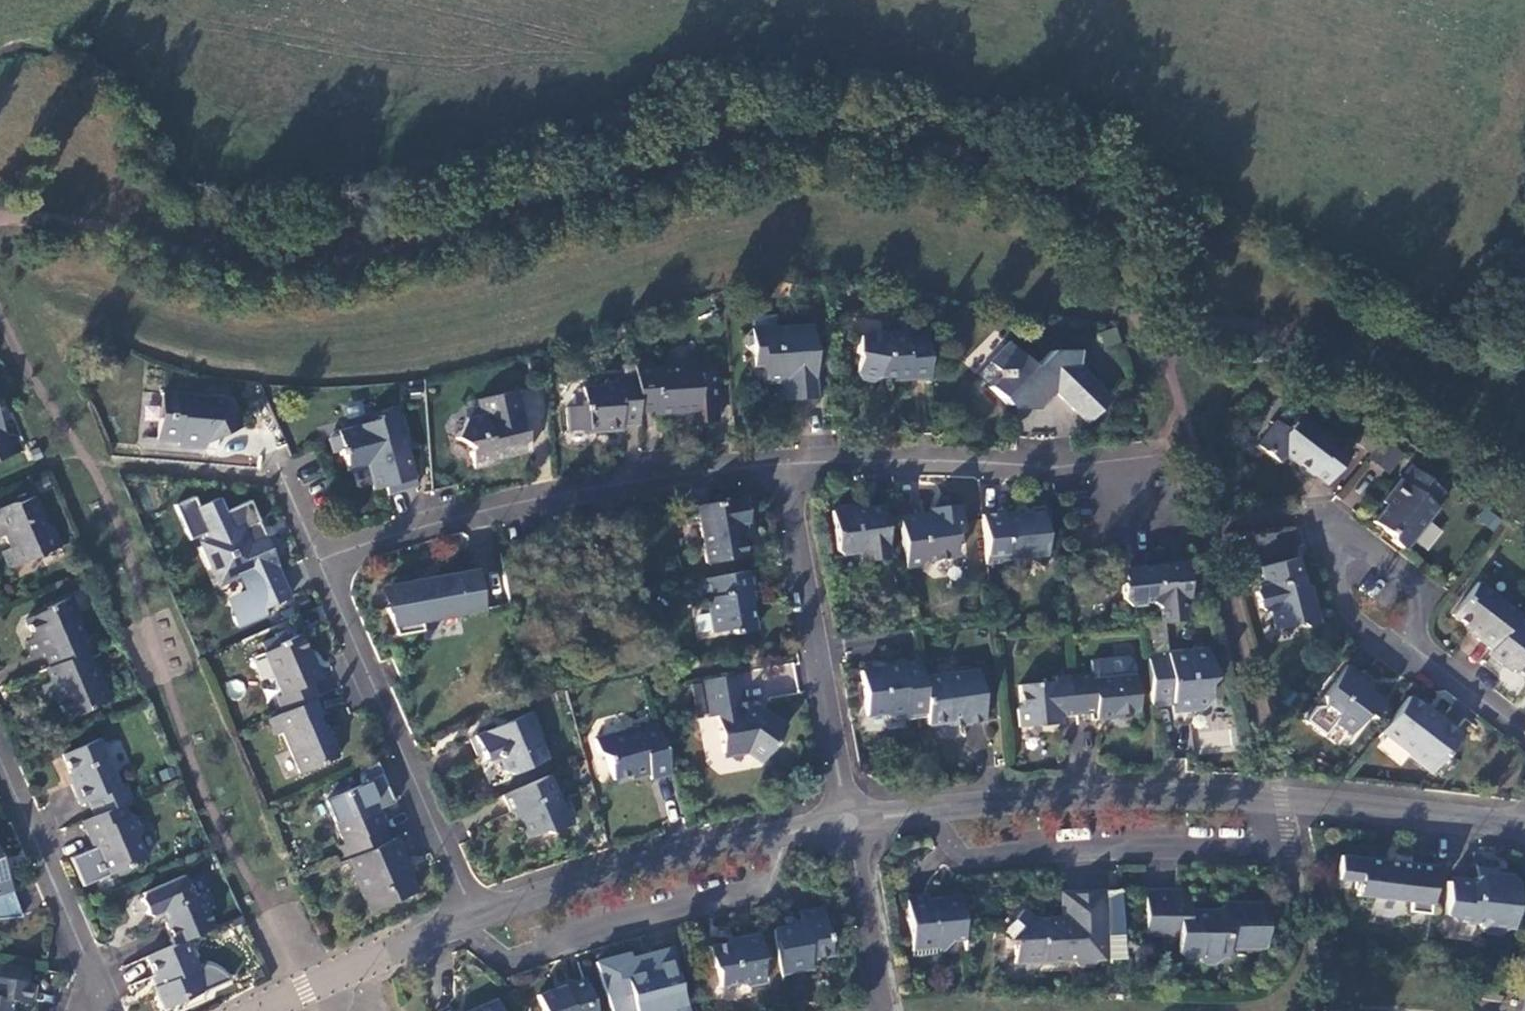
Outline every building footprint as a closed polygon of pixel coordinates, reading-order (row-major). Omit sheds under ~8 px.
[(816,398),(811,324),(750,329),(745,335),(746,347),(751,351),(753,366),(762,365),(763,383),(773,383),(774,395),(784,395),(784,400),(816,398)] [(1113,328),(1100,333),(1105,347),(1118,342),(1113,328)] [(930,378),(927,336),(906,337),(906,332),(887,333),(887,337),(864,332),(859,335),(856,352),(859,357),(857,372),(860,377),(874,380),(879,376),(907,374),(908,379),(930,378)] [(988,362),(1001,374),(988,387),(1007,405),(1015,397),(1027,410),(1038,410),(1055,392),(1074,411),(1099,386),(1079,367),(1079,351),(1050,351),(1034,368),(1008,342),(988,362)] [(634,376),(637,410),(653,409),(654,414),(699,411),(700,423),(716,422),(712,372),(697,373),(697,366),(651,369),(651,363),(633,364),(634,376)] [(637,410),(634,376),(616,378),(616,383),(612,383),(606,378),(599,386),(581,388),(582,406),(565,408),(567,431),(601,429),(601,431),(621,430),(620,426),(638,425),(637,410)] [(1074,411),(1086,422),(1111,397),(1099,386),(1074,411)] [(477,400),(481,415),(466,419),(455,437),(472,447),(469,452),(473,469),(496,463),(495,459),(529,451),(524,432),(521,429),(518,419),(523,418),(516,390),(477,400)] [(158,419),(156,438),(178,440),(178,444),(205,447),(205,441),(214,437),(215,439),(242,426),(230,399),(165,394),(164,414),(158,419)] [(367,464),(367,467),(373,490),(386,486),(388,495),(417,487),(409,457),(405,455),(401,439),(406,437),(400,414),(379,416),(375,421),(361,425),(358,430),(353,427),(332,433),(328,438),(332,453),(342,450),(346,466),(362,462),(367,464)] [(1275,421),(1256,446),(1278,463),(1285,454),(1312,475),(1312,474),(1326,484),(1350,452),(1333,439),(1332,440),(1298,414),(1286,430),(1275,421)] [(22,450),(16,436),(5,434),(0,423),(0,459),(22,450)] [(1353,449),(1365,458),(1366,457),(1374,446),(1362,437),(1353,449)] [(1374,446),(1366,457),(1385,473),(1398,457),(1378,441),(1374,446)] [(346,466),(348,472),(367,467),(367,464),(362,462),(346,466)] [(1409,466),(1382,502),(1386,505),(1373,522),(1390,535),(1391,541),(1401,548),(1406,548),(1437,508),(1433,505),(1443,492),(1409,466)] [(9,569),(61,546),(53,529),(47,527),(33,497),(14,505),(13,503),(0,508),(0,537),(4,535),(10,548),(1,552),(9,569)] [(239,626),(264,615),(261,610),(289,598),(278,572),(280,571),(265,537),(256,541),(249,525),(258,521),(249,500),(224,511),(218,498),(198,507),(194,497),(174,505),(189,540),(201,535),(205,543),(203,544),(215,572),(233,564),(238,573),(236,574),(245,592),(241,595),(237,600),(235,606),(234,616),(239,626)] [(696,506),(706,564),(745,557),(739,524),(746,523),(742,499),(696,506)] [(898,517),(905,568),(921,565),(924,561),(956,557),(952,533),(963,532),(959,504),(935,507),(935,511),(898,517)] [(888,558),(881,506),(854,510),(854,508),(852,508),(848,505),(835,507),(832,511),(830,511),(836,550),(841,555),(859,552),(861,562),(888,558)] [(981,515),(986,565),(1007,563),(1007,558),(1046,554),(1045,538),(1040,534),(1039,514),(1003,518),(1002,513),(981,515)] [(1499,522),(1487,513),(1479,523),(1491,532),(1499,522)] [(258,521),(249,525),(256,541),(265,537),(258,521)] [(1259,568),(1263,585),(1258,587),(1255,593),(1259,607),(1265,611),(1270,610),(1275,630),(1299,624),(1305,627),(1319,623),(1309,587),(1303,583),(1296,558),(1259,568)] [(1187,598),(1184,563),(1122,570),(1123,583),(1121,583),(1122,600),(1130,607),(1144,605),(1144,603),(1150,602),(1158,609),(1160,624),(1185,621),(1183,599),(1187,598)] [(233,564),(215,572),(219,581),(236,574),(238,573),(233,564)] [(389,584),(395,602),(387,608),(396,635),(422,631),(419,619),(436,610),(440,615),(482,608),(474,569),(389,584)] [(752,570),(691,581),(695,601),(706,599),(712,633),(732,629),(733,634),(755,630),(748,592),(756,590),(752,570)] [(1491,650),(1514,621),(1518,615),(1477,583),(1452,615),(1479,636),(1477,639),(1491,650)] [(43,652),(49,666),(84,651),(88,649),(76,621),(79,620),(70,597),(46,608),(47,610),(25,619),(33,638),(28,640),(35,656),(43,652)] [(1488,654),(1502,665),(1504,663),(1524,679),(1524,630),(1514,621),(1491,650),(1488,654)] [(317,697),(311,683),(321,678),(313,660),(310,661),(299,635),(278,644),(279,646),(263,653),(281,695),(276,697),(282,712),(314,699),(317,697)] [(84,651),(49,666),(45,668),(51,682),(42,686),(49,701),(54,699),(64,720),(109,700),(93,663),(90,665),(84,651)] [(1207,652),(1147,658),(1151,704),(1171,702),(1179,709),(1203,706),(1210,698),(1209,688),(1214,681),(1207,652)] [(1091,671),(1092,676),(1133,672),(1132,660),(1127,655),(1095,658),(1091,664),(1091,671)] [(920,678),(918,660),(899,663),(900,669),(888,671),(884,668),(859,671),(866,716),(883,713),(888,718),(925,712),(920,678)] [(1347,665),(1322,696),(1324,706),(1314,707),(1304,720),(1324,736),(1334,722),(1351,734),(1366,715),(1372,719),(1385,702),(1359,682),(1363,678),(1347,665)] [(925,712),(927,725),(948,722),(962,720),(963,724),(984,721),(977,670),(920,678),(925,712)] [(1073,673),(1077,713),(1095,712),(1096,718),(1120,716),(1119,712),(1137,710),(1133,672),(1092,676),(1091,671),(1073,673)] [(1077,713),(1073,673),(1054,674),(1055,679),(1017,683),(1019,703),(1016,707),(1018,726),(1060,722),(1059,715),(1077,713)] [(734,675),(702,681),(709,717),(716,716),(723,754),(745,750),(762,762),(786,727),(757,707),(750,708),(749,701),(739,703),(734,675)] [(1408,696),(1380,732),(1410,755),(1408,757),(1430,774),(1446,754),(1442,750),(1457,731),(1439,717),(1438,719),(1408,696)] [(267,719),(274,735),(281,732),(299,773),(338,757),(329,737),(327,738),(318,716),(321,714),(314,699),(282,712),(267,719)] [(474,736),(485,760),(498,754),(506,772),(512,774),(546,760),(537,738),(539,737),(529,713),(474,736)] [(1197,717),(1197,748),(1231,748),(1231,717),(1197,717)] [(671,774),(658,728),(639,733),(638,731),(595,743),(598,756),(607,761),(612,780),(648,770),(650,779),(671,774)] [(87,801),(94,816),(122,804),(132,799),(125,783),(119,786),(98,739),(62,755),(74,783),(71,785),(79,804),(87,801)] [(503,795),(511,814),(513,813),(518,824),(522,826),(527,838),(543,831),(549,834),(569,825),(547,776),(503,795)] [(325,800),(344,844),(337,846),(344,860),(348,859),(389,841),(383,828),(385,827),(378,809),(373,811),(362,784),(325,800)] [(94,816),(81,821),(93,849),(97,847),(109,875),(145,859),(136,836),(139,834),(142,828),(136,816),(131,814),(127,816),(122,804),(94,816)] [(348,859),(371,911),(417,891),(403,860),(405,859),(396,838),(389,841),(348,859)] [(1408,912),(1428,914),(1434,866),(1410,864),(1339,855),(1336,879),(1355,881),(1354,888),(1357,889),(1356,895),(1409,901),(1408,912)] [(21,917),(4,872),(0,874),(0,919),(21,917)] [(1446,881),(1443,914),(1454,921),(1474,923),(1481,933),(1499,935),(1506,929),(1506,924),(1512,924),(1516,883),(1510,876),(1491,874),(1491,877),(1479,876),(1468,884),(1446,881)] [(160,913),(173,945),(183,940),(213,927),(198,894),(192,896),(183,875),(142,893),(140,899),(146,914),(153,917),(160,913)] [(1144,890),(1144,935),(1162,935),(1166,931),(1170,931),(1177,938),(1177,952),(1182,957),(1195,957),(1202,964),(1215,964),(1222,957),(1227,957),(1227,949),(1266,949),(1266,904),(1223,903),(1211,915),(1195,915),(1188,907),(1188,890),(1144,890)] [(1023,909),(1003,930),(1014,940),(1015,963),(1072,961),(1078,967),(1092,966),(1098,960),(1107,960),(1104,891),(1060,892),(1061,918),(1033,919),(1023,909)] [(928,941),(942,952),(953,939),(963,938),(959,900),(936,903),(935,899),(927,900),(927,895),(906,897),(910,943),(928,941)] [(772,929),(780,974),(810,968),(809,959),(830,955),(822,908),(798,913),(800,924),(772,929)] [(738,941),(707,946),(711,968),(716,971),(719,987),(741,983),(746,987),(764,983),(760,959),(762,959),(758,934),(737,937),(738,941)] [(200,993),(227,981),(227,980),(226,979),(226,978),(225,978),(225,977),(224,977),(224,976),(223,976),(223,975),(222,975),(221,974),(220,973),(219,973),(219,972),(218,972),(217,971),(216,971),(215,970),(214,970),(213,969),(212,969),(211,969),(211,968),(210,968),(209,968),(208,968),(208,967),(207,967),(206,967),(205,967),(204,967),(203,967),(202,967),(201,966),(200,966),(199,966),(198,966),(198,967),(197,967),(196,967),(195,967),(183,940),(173,945),(145,957),(158,985),(153,987),(162,1009),(181,1000),(180,997),(198,989),(200,993)] [(928,941),(910,943),(912,956),(942,952),(928,941)] [(624,976),(633,1010),(642,1010),(655,1007),(661,1010),(662,1010),(684,1005),(671,959),(652,964),(653,968),(624,976)] [(0,978),(0,1010),(9,1010),(11,1000),(30,1004),(33,984),(0,978)] [(536,995),(542,1010),(595,1010),(583,979),(536,995)] [(1500,991),(1483,988),(1481,1000),(1498,1004),(1500,991)] [(495,1000),(470,1010),(500,1010),(495,1000)]
